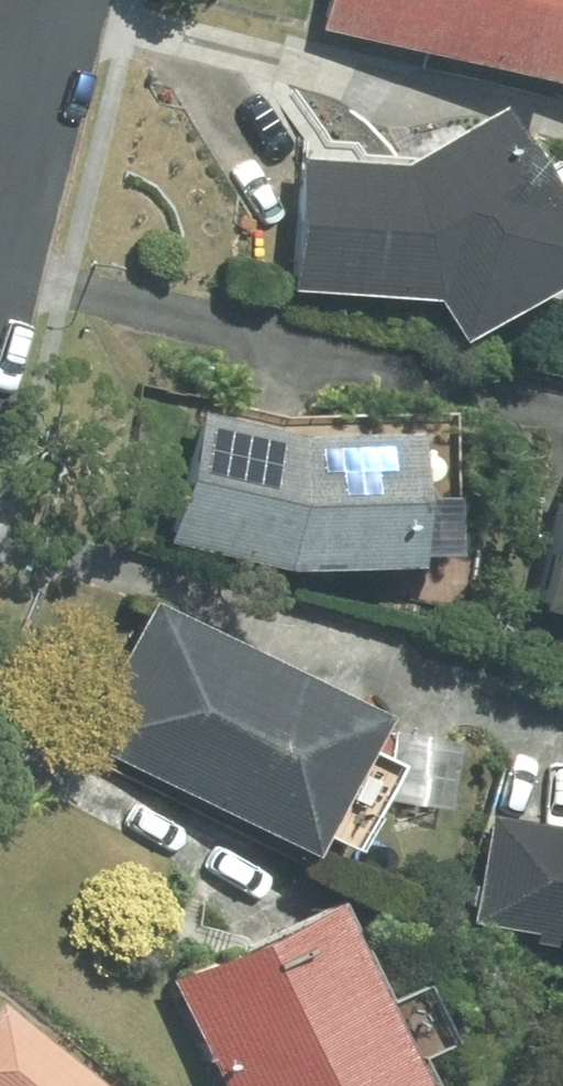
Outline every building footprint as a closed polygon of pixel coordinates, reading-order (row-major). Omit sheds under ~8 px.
[(316,26),(545,77),(547,66),(562,70),(562,7),(560,7),(562,0),(322,0),(316,26)] [(295,154),(287,288),(418,295),(444,337),(562,263),(562,227),(485,102),(391,160),(295,154)] [(196,410),(164,539),(275,566),(400,563),(396,429),(285,431),(196,410)] [(528,605),(562,613),(562,456),(528,605)] [(372,712),(144,598),(73,740),(301,853),(372,712)] [(484,815),(467,928),(558,942),(555,962),(562,963),(562,828),(484,815)] [(164,977),(217,1085),(420,1085),(329,898),(164,977)] [(0,1013),(0,1085),(91,1085),(0,1013)]
